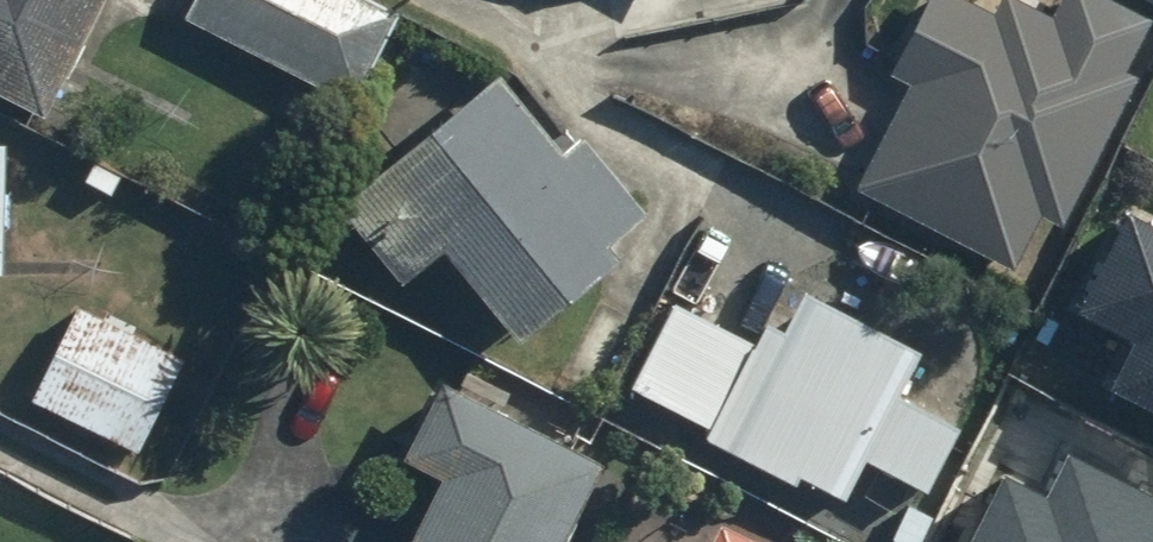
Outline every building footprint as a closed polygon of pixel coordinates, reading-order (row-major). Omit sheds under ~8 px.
[(40,116),(102,0),(0,0),(0,94),(40,116)] [(180,14),(350,103),(396,15),(368,0),(188,0),(180,14)] [(855,182),(1015,269),(1044,217),(1062,227),(1142,79),(1126,71),(1152,22),(1152,20),(1117,0),(1056,0),(1049,13),(1024,0),(1003,0),(997,11),(977,0),(922,0),(885,69),(909,82),(855,182)] [(401,279),(438,250),(513,342),(620,256),(610,244),(647,214),(618,178),(619,176),(583,131),(560,149),(496,69),(374,167),(404,205),(366,235),(401,279)] [(1152,424),(1152,227),(1110,208),(1055,332),(1110,357),(1092,397),(1152,424)] [(675,301),(635,384),(704,417),(696,434),(850,507),(870,464),(922,488),(956,416),(898,388),(921,338),(804,283),(788,317),(757,303),(743,333),(675,301)] [(102,310),(98,320),(73,308),(28,401),(134,452),(179,359),(136,339),(141,328),(102,310)] [(403,541),(561,541),(601,461),(442,381),(401,462),(436,479),(403,541)] [(964,520),(953,541),(1152,541),(1152,493),(1058,442),(1038,480),(998,459),(964,520)] [(717,541),(759,541),(726,524),(717,541)]
